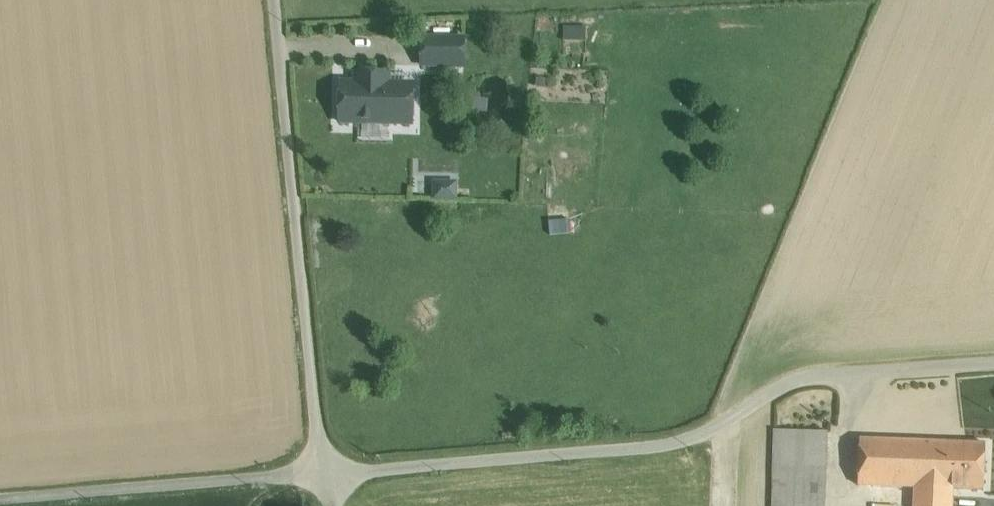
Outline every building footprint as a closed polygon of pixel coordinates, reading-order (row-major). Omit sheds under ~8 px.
[(464,39),(423,38),(422,66),(464,66),(464,39)] [(389,75),(365,74),(364,83),(341,83),(340,122),(412,124),(412,84),(388,84),(389,75)] [(432,180),(432,198),(458,199),(458,171),(443,171),(442,180),(432,180)] [(827,431),(775,430),(774,465),(826,467),(827,431)] [(939,442),(859,439),(858,485),(915,487),(937,488),(939,442)] [(986,444),(939,442),(937,488),(953,488),(984,490),(986,444)] [(774,465),(773,505),(824,505),(826,467),(774,465)] [(915,487),(914,505),(952,505),(953,488),(937,488),(915,487)]
